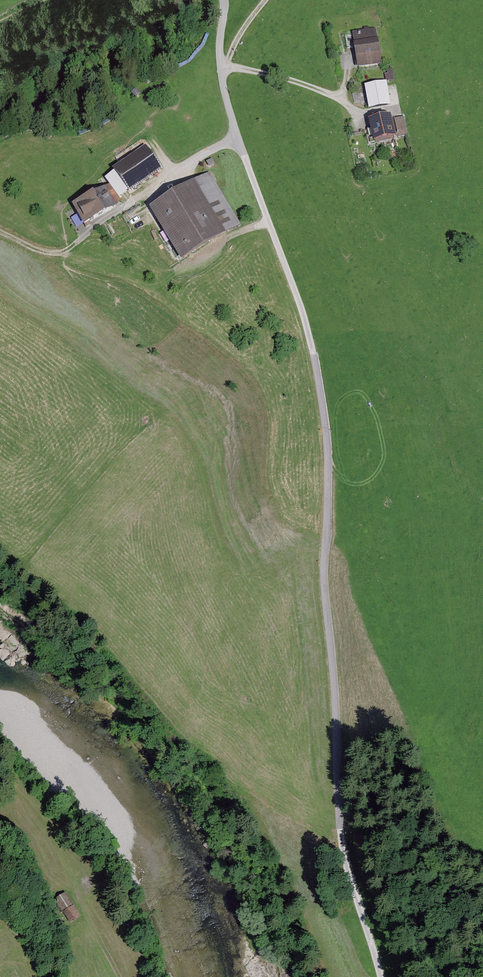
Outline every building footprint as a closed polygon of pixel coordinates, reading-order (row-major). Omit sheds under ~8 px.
[(376,29),(352,33),(358,70),(382,66),(376,29)] [(387,85),(365,88),(369,112),(391,108),(387,85)] [(390,118),(370,123),(374,144),(408,137),(404,119),(392,122),(390,118)] [(146,147),(113,171),(114,172),(128,192),(130,194),(163,170),(146,147)] [(109,185),(71,209),(84,229),(117,209),(120,201),(119,199),(128,192),(114,172),(105,180),(109,185)] [(242,226),(211,174),(150,212),(181,263),(242,226)] [(69,886),(56,893),(70,918),(83,911),(69,886)]
